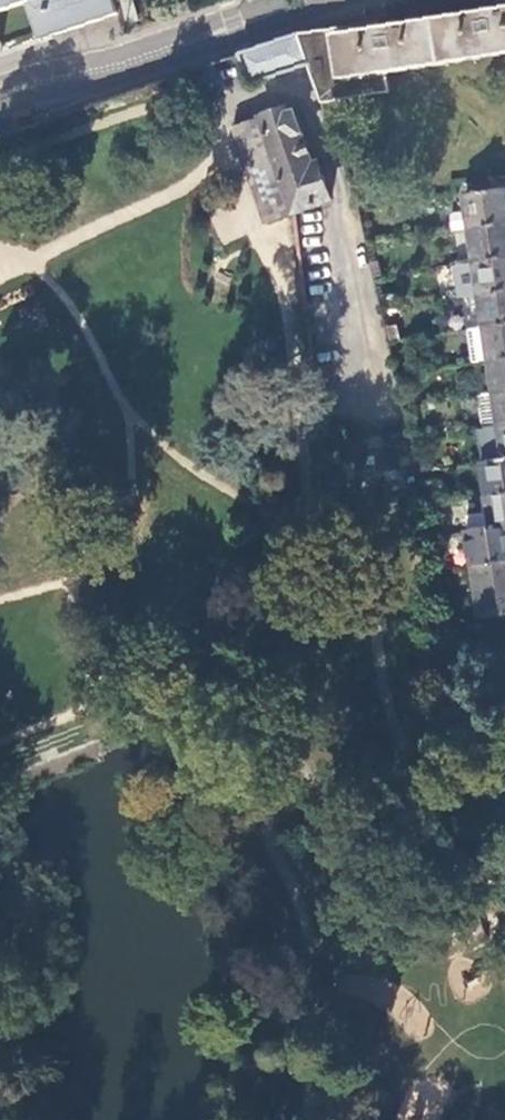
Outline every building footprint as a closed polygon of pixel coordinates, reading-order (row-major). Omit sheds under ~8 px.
[(117,2),(116,0),(0,0),(0,12),(29,1),(42,40),(72,30),(84,26),(121,13),(117,2)] [(117,2),(121,13),(124,27),(138,22),(132,0),(123,0),(117,2)] [(185,14),(191,12),(188,2),(182,4),(185,14)] [(310,65),(323,103),(391,91),(388,72),(504,54),(504,25),(503,6),(502,5),(369,25),(368,20),(299,33),(310,65)] [(299,33),(241,53),(251,84),(310,65),(299,33)] [(237,127),(267,222),(332,199),(320,162),(314,164),(294,105),(262,116),(263,118),(237,127)] [(492,177),(495,189),(465,194),(468,212),(470,228),(504,223),(504,175),(492,177)] [(468,212),(449,214),(452,231),(470,228),(468,212)] [(470,228),(475,261),(504,257),(504,223),(470,228)] [(475,261),(480,294),(504,291),(504,257),(475,261)] [(480,294),(485,326),(504,323),(504,291),(480,294)] [(480,294),(463,297),(468,329),(485,326),(480,294)] [(485,326),(490,360),(504,358),(504,323),(485,326)] [(485,326),(468,329),(473,363),(490,360),(485,326)] [(490,360),(495,394),(504,392),(504,358),(490,360)] [(495,394),(500,427),(504,426),(504,392),(495,394)] [(495,394),(478,396),(483,429),(486,429),(500,427),(495,394)] [(500,427),(486,429),(491,462),(504,460),(500,427)] [(504,494),(504,460),(491,462),(483,463),(488,497),(504,494)] [(504,526),(504,494),(488,497),(490,512),(492,528),(504,526)] [(490,512),(468,515),(470,531),(492,528),(490,512)] [(504,560),(504,526),(492,528),(470,531),(466,532),(471,565),(504,560)] [(471,565),(479,617),(504,613),(504,560),(471,565)] [(495,865),(490,879),(504,885),(504,884),(504,860),(495,865)]
